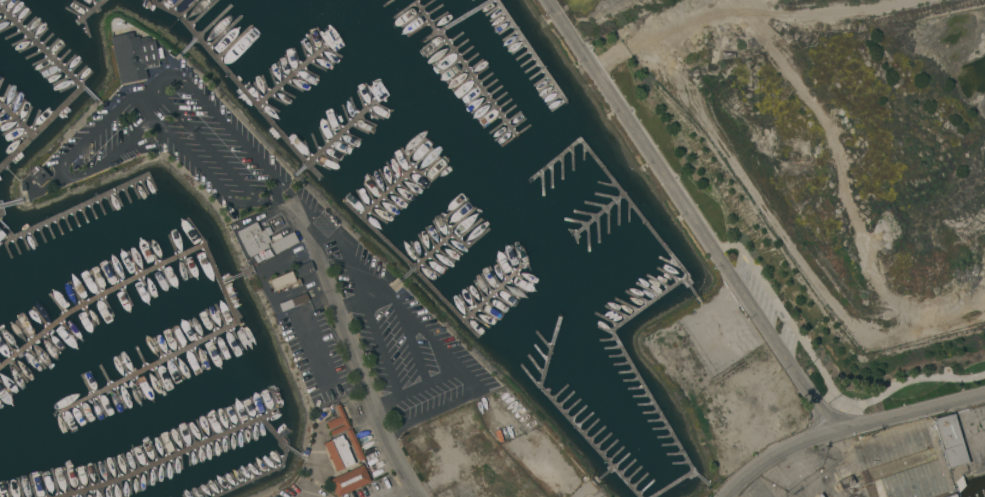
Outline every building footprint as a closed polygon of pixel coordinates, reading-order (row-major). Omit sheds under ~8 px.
[(109,37),(132,32),(133,37),(138,36),(138,38),(145,37),(146,41),(153,40),(155,49),(160,48),(162,58),(156,59),(158,66),(144,69),(146,78),(119,84),(109,37)] [(35,181),(34,182),(31,180),(32,179),(30,176),(40,167),(49,177),(39,186),(35,181)] [(54,213),(52,214),(53,215),(50,216),(46,209),(54,205),(65,200),(68,207),(54,213)] [(235,232),(255,222),(260,231),(263,230),(269,241),(266,243),(268,247),(249,257),(235,232)] [(274,254),(268,244),(292,232),(297,242),(274,254)] [(298,278),(294,267),(310,261),(314,271),(298,278)] [(289,284),(273,292),(268,281),(290,270),(295,280),(298,279),(301,285),(297,286),(291,288),(289,284)] [(281,312),(278,304),(305,293),(308,300),(281,312)] [(329,432),(342,425),(342,424),(328,430),(325,423),(339,417),(334,406),(339,404),(349,428),(331,436),(329,432)] [(947,469),(932,419),(953,413),(968,463),(947,469)] [(344,432),(350,429),(364,459),(358,462),(344,432)] [(322,443),(341,435),(343,440),(344,440),(347,446),(346,447),(354,464),(335,472),(322,443)] [(336,496),(328,480),(362,465),(370,482),(336,496)] [(842,490),(838,481),(850,475),(854,484),(842,490)] [(957,493),(954,482),(961,475),(964,486),(957,493)]
